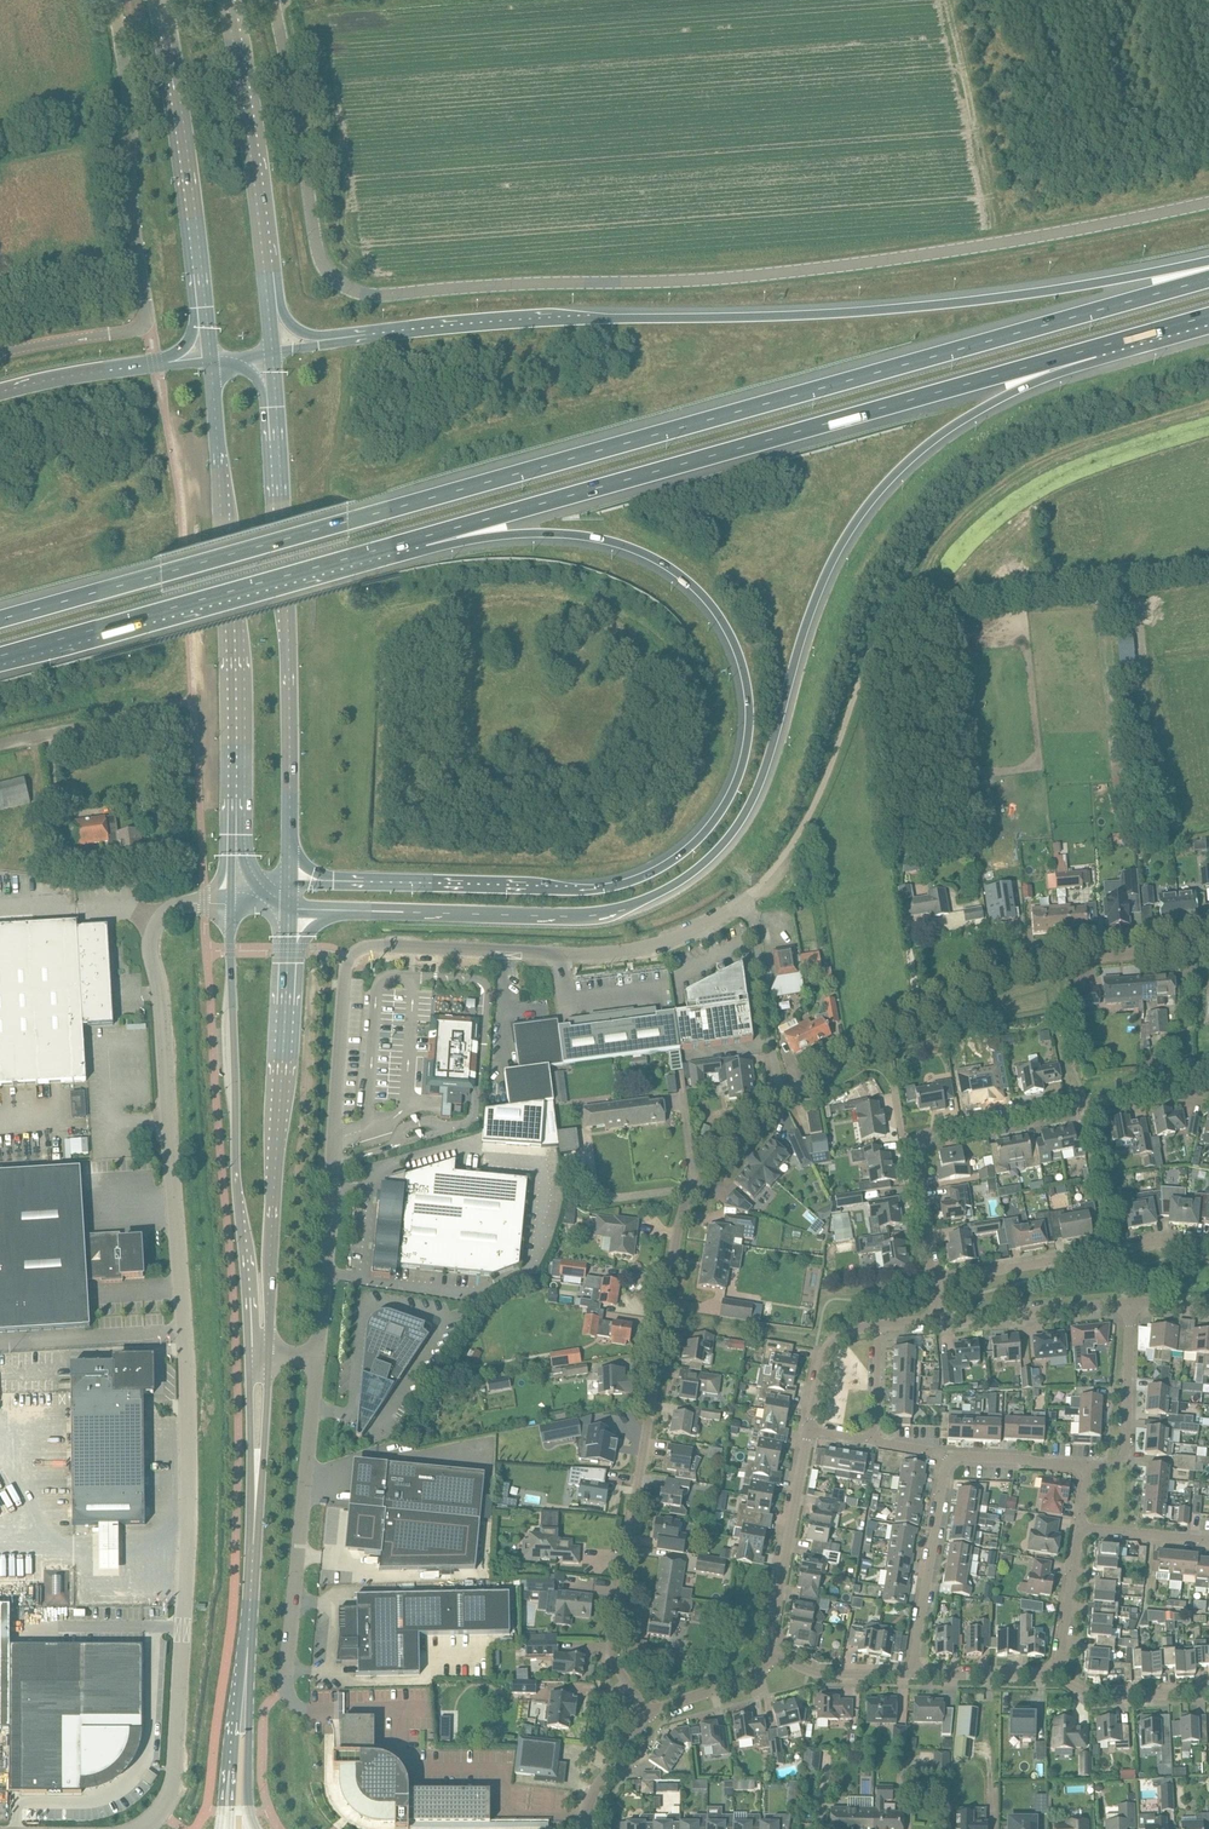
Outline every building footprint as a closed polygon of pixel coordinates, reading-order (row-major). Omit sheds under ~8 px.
[(1136,665),(1132,635),(1118,636),(1121,667),(1136,665)] [(0,785),(0,806),(1,810),(5,809),(6,814),(13,812),(12,808),(30,803),(24,779),(0,785)] [(117,816),(106,818),(71,823),(74,846),(108,841),(110,853),(120,851),(121,861),(143,858),(139,831),(119,834),(117,816)] [(1128,844),(1128,833),(1113,834),(1113,845),(1128,844)] [(1091,885),(1090,872),(1082,872),(1068,874),(1066,856),(1054,857),(1055,875),(1056,875),(1057,890),(1083,888),(1083,885),(1091,885)] [(1138,896),(1136,872),(1123,874),(1119,897),(1106,898),(1107,899),(1103,900),(1105,918),(1108,918),(1109,927),(1112,926),(1112,930),(1122,929),(1121,926),(1129,925),(1127,897),(1138,896)] [(995,903),(989,904),(992,924),(1016,920),(1011,885),(993,888),(995,903)] [(1032,886),(1022,887),(1023,899),(1032,899),(1032,886)] [(904,896),(905,905),(907,917),(935,912),(935,916),(949,914),(944,890),(929,893),(929,897),(912,900),(910,887),(898,889),(900,897),(904,896)] [(1152,888),(1142,889),(1144,906),(1154,905),(1152,888)] [(1195,892),(1177,894),(1180,923),(1198,921),(1196,906),(1199,906),(1206,905),(1205,895),(1195,896),(1195,892)] [(1180,923),(1177,894),(1159,896),(1162,925),(1180,923)] [(1070,905),(1058,907),(1060,931),(1087,928),(1085,908),(1070,909),(1070,905)] [(1060,931),(1058,907),(1032,909),(1034,933),(1060,931)] [(981,908),(964,911),(966,922),(983,919),(981,908)] [(101,928),(77,929),(77,923),(0,928),(0,1086),(86,1081),(83,1025),(88,1025),(88,1027),(113,1025),(108,934),(107,934),(101,929),(101,928)] [(778,976),(772,990),(773,998),(805,993),(802,973),(797,973),(793,949),(774,952),(778,976)] [(800,956),(803,972),(821,969),(819,953),(800,956)] [(743,961),(742,961),(742,962),(741,963),(741,965),(739,967),(737,968),(736,969),(725,975),(723,970),(722,969),(719,968),(718,969),(717,971),(717,973),(719,978),(685,995),(687,1012),(675,1014),(680,1050),(753,1041),(743,961)] [(1142,978),(1144,1001),(1157,999),(1157,1006),(1165,1006),(1164,997),(1175,996),(1174,976),(1142,978)] [(1119,977),(1103,978),(1106,1004),(1137,1001),(1138,1013),(1144,1013),(1143,1001),(1144,1001),(1142,978),(1119,980),(1119,977)] [(1098,989),(1080,990),(1081,1006),(1100,1004),(1098,989)] [(462,1016),(462,1013),(474,1013),(475,996),(430,995),(430,1015),(462,1016)] [(809,1021),(800,1025),(807,1039),(813,1037),(816,1043),(831,1036),(825,1025),(828,1023),(829,1025),(840,1023),(835,999),(824,1001),(827,1015),(816,1017),(817,1022),(811,1025),(809,1021)] [(675,1014),(675,1013),(657,1016),(656,1008),(634,1011),(625,1012),(625,1013),(623,1016),(602,1018),(599,1017),(599,1016),(590,1017),(568,1020),(569,1027),(559,1029),(564,1066),(615,1059),(618,1058),(668,1052),(680,1050),(675,1014)] [(599,1017),(602,1018),(623,1016),(625,1013),(625,1012),(634,1011),(634,1009),(590,1015),(590,1017),(599,1016),(599,1017)] [(1166,1011),(1148,1012),(1150,1035),(1168,1034),(1166,1011)] [(475,1055),(476,1045),(474,1044),(475,1024),(470,1024),(471,1021),(440,1019),(440,1022),(435,1021),(434,1035),(430,1034),(430,1040),(431,1040),(430,1052),(433,1052),(431,1084),(454,1085),(471,1087),(471,1080),(473,1080),(474,1075),(472,1075),(473,1055),(475,1055)] [(807,1039),(800,1025),(798,1026),(796,1021),(779,1029),(782,1035),(784,1034),(794,1054),(816,1043),(813,1037),(807,1039)] [(564,1066),(559,1029),(558,1026),(553,1022),(518,1026),(514,1032),(519,1070),(505,1072),(509,1108),(543,1103),(553,1102),(554,1102),(550,1074),(549,1067),(564,1066)] [(1051,1041),(1049,1031),(1038,1033),(1040,1043),(1051,1041)] [(999,1038),(989,1040),(987,1046),(991,1051),(997,1052),(1001,1049),(999,1038)] [(668,1052),(671,1073),(683,1071),(683,1065),(683,1064),(682,1064),(680,1050),(668,1052)] [(980,1067),(958,1070),(959,1075),(960,1082),(962,1094),(969,1093),(971,1105),(1003,1099),(1002,1089),(1008,1088),(1008,1090),(1009,1089),(1002,1052),(1001,1052),(1002,1053),(993,1055),(993,1053),(992,1053),(995,1068),(980,1071),(980,1067)] [(631,1059),(632,1068),(648,1066),(647,1057),(631,1059)] [(717,1060),(688,1064),(689,1064),(683,1065),(683,1071),(684,1078),(690,1078),(691,1088),(685,1089),(686,1095),(692,1095),(692,1090),(705,1088),(704,1074),(719,1072),(717,1060)] [(752,1063),(718,1067),(721,1086),(728,1082),(730,1099),(744,1097),(744,1095),(753,1093),(752,1082),(754,1082),(752,1063)] [(1017,1067),(1017,1068),(1019,1080),(1022,1079),(1024,1095),(1043,1091),(1042,1085),(1061,1081),(1058,1064),(1039,1068),(1039,1066),(1030,1067),(1029,1065),(1017,1067)] [(564,1072),(550,1074),(553,1096),(567,1094),(564,1072)] [(674,1077),(666,1077),(667,1093),(674,1092),(674,1077)] [(914,1086),(906,1088),(908,1101),(917,1100),(919,1111),(937,1108),(937,1111),(946,1109),(944,1101),(954,1099),(952,1087),(950,1081),(932,1084),(933,1087),(927,1088),(915,1091),(914,1086)] [(431,1084),(430,1095),(442,1096),(442,1104),(452,1105),(462,1105),(462,1096),(467,1096),(467,1095),(470,1095),(471,1087),(454,1085),(431,1084)] [(860,1129),(862,1140),(885,1136),(883,1126),(884,1126),(882,1113),(879,1114),(878,1105),(868,1106),(867,1099),(844,1105),(845,1112),(857,1110),(858,1117),(857,1117),(859,1130),(860,1129)] [(649,1100),(623,1103),(626,1127),(665,1122),(663,1102),(650,1104),(649,1100)] [(486,1111),(483,1148),(544,1147),(558,1145),(553,1102),(486,1111)] [(626,1127),(623,1103),(584,1108),(586,1129),(605,1126),(605,1130),(626,1127)] [(442,1104),(441,1118),(451,1119),(452,1105),(442,1104)] [(1186,1129),(1185,1123),(1183,1111),(1171,1113),(1171,1110),(1153,1113),(1158,1137),(1166,1136),(1167,1138),(1169,1139),(1173,1138),(1175,1136),(1174,1134),(1175,1134),(1175,1131),(1186,1129)] [(807,1114),(810,1135),(822,1133),(819,1113),(807,1114)] [(1196,1138),(1200,1119),(1190,1117),(1187,1136),(1196,1138)] [(1113,1133),(1111,1133),(1113,1144),(1115,1155),(1133,1151),(1139,1150),(1140,1155),(1153,1152),(1150,1135),(1148,1135),(1147,1132),(1145,1120),(1130,1122),(1129,1118),(1111,1121),(1113,1133)] [(1073,1128),(1057,1131),(1061,1152),(1063,1161),(1074,1159),(1085,1157),(1081,1132),(1074,1134),(1073,1128)] [(570,1153),(568,1131),(558,1133),(560,1155),(570,1153)] [(1036,1143),(1037,1148),(1040,1165),(1051,1163),(1049,1155),(1061,1152),(1057,1131),(1042,1134),(1043,1139),(1036,1141),(1036,1142),(1035,1142),(1035,1143),(1036,1143)] [(828,1153),(826,1135),(801,1139),(806,1149),(809,1155),(828,1153)] [(1027,1136),(1012,1139),(1016,1163),(1025,1161),(1026,1170),(1040,1167),(1040,1165),(1037,1148),(1030,1149),(1027,1136)] [(800,1137),(790,1141),(799,1161),(808,1157),(809,1157),(800,1137)] [(994,1167),(995,1176),(1009,1173),(1008,1165),(1016,1163),(1012,1139),(996,1142),(999,1155),(992,1156),(994,1167)] [(790,1157),(771,1140),(755,1159),(752,1157),(750,1160),(776,1182),(782,1175),(777,1171),(790,1157)] [(862,1150),(850,1152),(851,1162),(864,1160),(868,1160),(872,1184),(884,1182),(895,1181),(893,1163),(890,1163),(889,1156),(882,1157),(880,1147),(868,1149),(862,1150)] [(970,1177),(970,1176),(969,1164),(965,1165),(962,1148),(939,1151),(942,1169),(938,1169),(940,1181),(970,1177)] [(1153,1165),(1151,1158),(1144,1159),(1145,1167),(1153,1165)] [(776,1182),(750,1160),(748,1162),(750,1164),(734,1183),(754,1199),(766,1184),(771,1188),(776,1182)] [(519,1267),(527,1182),(455,1175),(451,1164),(406,1178),(406,1176),(385,1182),(376,1273),(396,1275),(397,1267),(494,1277),(519,1267)] [(984,1172),(978,1173),(980,1182),(996,1179),(995,1176),(994,1167),(983,1169),(984,1172)] [(1182,1176),(1187,1176),(1188,1168),(1178,1167),(1178,1171),(1182,1176)] [(139,1241),(121,1242),(120,1234),(85,1236),(81,1169),(0,1174),(0,1333),(90,1327),(87,1282),(102,1281),(102,1283),(123,1282),(123,1278),(143,1277),(143,1270),(141,1264),(141,1263),(140,1262),(139,1241)] [(1079,1178),(1080,1183),(1090,1181),(1088,1169),(1080,1170),(1081,1176),(1079,1178)] [(968,1186),(961,1187),(949,1189),(951,1202),(941,1204),(943,1222),(966,1218),(964,1209),(971,1208),(968,1186)] [(1157,1193),(1137,1196),(1138,1204),(1143,1227),(1155,1225),(1153,1218),(1162,1216),(1160,1186),(1155,1186),(1157,1193)] [(1164,1188),(1164,1186),(1160,1186),(1162,1216),(1170,1217),(1169,1224),(1183,1225),(1185,1201),(1186,1189),(1164,1188)] [(1192,1226),(1197,1226),(1198,1219),(1205,1219),(1208,1196),(1208,1188),(1207,1187),(1205,1195),(1195,1194),(1194,1202),(1185,1201),(1183,1225),(1192,1226)] [(1000,1197),(1007,1196),(1005,1188),(998,1190),(1000,1197)] [(727,1199),(724,1206),(748,1213),(753,1208),(734,1192),(727,1199)] [(863,1205),(861,1193),(829,1198),(832,1205),(832,1206),(831,1214),(841,1213),(840,1209),(863,1205)] [(871,1219),(868,1219),(871,1236),(888,1234),(887,1227),(902,1225),(898,1198),(886,1200),(868,1203),(871,1219)] [(1120,1224),(1127,1223),(1129,1230),(1143,1227),(1138,1204),(1129,1205),(1128,1198),(1115,1200),(1120,1224)] [(1072,1209),(1073,1217),(1077,1239),(1081,1239),(1082,1240),(1084,1240),(1086,1240),(1087,1239),(1088,1237),(1092,1237),(1090,1225),(1098,1224),(1094,1203),(1080,1206),(1080,1208),(1072,1209)] [(832,1205),(821,1210),(825,1219),(830,1216),(831,1214),(832,1206),(832,1205)] [(1049,1212),(1053,1236),(1054,1236),(1054,1235),(1054,1236),(1053,1232),(1060,1230),(1063,1242),(1077,1239),(1073,1217),(1065,1218),(1063,1211),(1049,1213),(1049,1212)] [(1036,1225),(1028,1227),(1032,1250),(1044,1248),(1044,1245),(1047,1245),(1046,1238),(1053,1236),(1049,1212),(1035,1215),(1036,1225)] [(635,1221),(623,1219),(615,1218),(615,1220),(598,1218),(596,1236),(613,1238),(611,1253),(633,1256),(635,1243),(635,1242),(634,1242),(634,1241),(633,1240),(630,1240),(631,1235),(633,1236),(635,1221)] [(709,1226),(706,1242),(733,1247),(733,1246),(734,1247),(735,1239),(742,1241),(742,1239),(753,1241),(754,1233),(756,1220),(736,1218),(735,1231),(721,1228),(709,1226)] [(1018,1218),(1004,1221),(1008,1245),(1015,1244),(1016,1250),(1020,1250),(1021,1253),(1032,1250),(1028,1227),(1019,1228),(1018,1218)] [(1003,1219),(975,1224),(976,1232),(976,1236),(998,1233),(1000,1246),(1006,1245),(1008,1245),(1007,1238),(1004,1221),(1003,1219)] [(971,1233),(961,1235),(949,1236),(950,1246),(947,1246),(950,1263),(975,1260),(971,1233)] [(828,1235),(826,1243),(834,1242),(833,1234),(828,1235)] [(871,1236),(860,1238),(862,1254),(882,1251),(885,1269),(897,1267),(897,1270),(909,1268),(905,1242),(887,1245),(885,1235),(888,1235),(888,1234),(871,1236)] [(706,1242),(699,1286),(726,1290),(728,1278),(729,1268),(733,1247),(706,1242)] [(1000,1246),(998,1247),(1000,1259),(1008,1258),(1006,1245),(1000,1246)] [(561,1279),(561,1276),(584,1279),(586,1265),(561,1262),(553,1261),(552,1268),(551,1276),(551,1277),(561,1279)] [(581,1300),(580,1307),(588,1308),(600,1310),(601,1303),(604,1304),(616,1306),(620,1282),(587,1276),(585,1289),(593,1290),(591,1301),(581,1299),(581,1300)] [(724,1301),(721,1316),(750,1321),(759,1322),(762,1307),(752,1305),(724,1301)] [(585,1316),(582,1336),(597,1338),(597,1337),(611,1339),(611,1344),(626,1346),(626,1342),(630,1342),(632,1325),(613,1322),(613,1323),(598,1321),(600,1311),(588,1309),(586,1316),(585,1316)] [(367,1329),(367,1331),(359,1411),(376,1417),(429,1337),(426,1335),(425,1334),(425,1333),(424,1332),(424,1331),(424,1330),(424,1328),(425,1327),(425,1326),(426,1326),(392,1314),(390,1313),(388,1313),(387,1313),(385,1313),(383,1313),(382,1313),(380,1314),(379,1314),(377,1315),(376,1316),(374,1317),(373,1318),(372,1319),(371,1320),(370,1321),(369,1323),(368,1324),(368,1326),(367,1327),(367,1329)] [(1109,1325),(1071,1328),(1075,1372),(1096,1370),(1095,1356),(1088,1357),(1087,1350),(1094,1350),(1094,1346),(1107,1345),(1109,1325)] [(1159,1367),(1161,1367),(1165,1327),(1152,1326),(1152,1329),(1139,1328),(1138,1352),(1146,1352),(1146,1350),(1154,1350),(1153,1361),(1157,1361),(1156,1365),(1159,1367)] [(1172,1352),(1184,1353),(1186,1333),(1178,1332),(1179,1329),(1165,1327),(1161,1367),(1162,1367),(1162,1362),(1171,1363),(1172,1352)] [(1195,1365),(1204,1366),(1207,1331),(1194,1330),(1194,1334),(1186,1333),(1184,1353),(1196,1354),(1195,1365)] [(1033,1338),(1034,1350),(1035,1360),(1046,1359),(1046,1356),(1066,1354),(1064,1333),(1043,1335),(1043,1337),(1033,1338)] [(682,1362),(694,1364),(702,1365),(704,1354),(711,1355),(714,1337),(696,1334),(695,1343),(685,1342),(682,1362)] [(1018,1335),(1014,1335),(1003,1336),(1003,1339),(992,1340),(993,1352),(994,1361),(1005,1360),(1005,1362),(1021,1361),(1020,1347),(1018,1335)] [(895,1353),(894,1361),(894,1362),(923,1363),(923,1352),(920,1349),(914,1349),(914,1337),(896,1339),(896,1348),(892,1348),(892,1353),(895,1353)] [(746,1342),(729,1340),(728,1349),(744,1352),(746,1342)] [(766,1341),(761,1366),(773,1368),(798,1373),(799,1370),(797,1367),(799,1358),(792,1356),(793,1346),(766,1341)] [(968,1363),(979,1362),(977,1341),(967,1342),(967,1344),(955,1345),(956,1359),(952,1359),(952,1356),(941,1357),(944,1386),(954,1385),(953,1368),(969,1367),(968,1363)] [(473,1350),(469,1358),(475,1361),(479,1353),(473,1350)] [(550,1354),(552,1368),(576,1364),(574,1351),(550,1354)] [(129,1355),(129,1359),(114,1359),(115,1380),(71,1380),(73,1526),(145,1525),(144,1394),(153,1394),(153,1359),(139,1359),(139,1354),(129,1355)] [(923,1363),(894,1362),(894,1361),(892,1361),(891,1367),(894,1367),(894,1375),(894,1376),(914,1377),(921,1378),(921,1371),(921,1364),(923,1364),(923,1363)] [(554,1379),(554,1380),(589,1375),(586,1365),(553,1371),(553,1374),(549,1374),(550,1380),(554,1379)] [(759,1375),(757,1387),(761,1388),(785,1392),(786,1386),(793,1387),(795,1378),(798,1376),(798,1373),(773,1368),(771,1377),(764,1376),(759,1375)] [(1161,1381),(1163,1381),(1171,1382),(1172,1376),(1169,1376),(1170,1369),(1162,1368),(1161,1381)] [(623,1370),(598,1370),(598,1394),(609,1394),(609,1395),(622,1395),(622,1393),(632,1393),(631,1379),(621,1379),(621,1375),(623,1375),(623,1370)] [(1022,1390),(1033,1389),(1032,1380),(1031,1370),(1020,1371),(1022,1390)] [(679,1398),(691,1400),(696,1401),(698,1391),(706,1393),(718,1395),(721,1377),(709,1376),(680,1371),(679,1380),(682,1381),(679,1398)] [(894,1381),(893,1389),(893,1390),(913,1391),(914,1377),(894,1376),(894,1375),(891,1375),(891,1380),(894,1381)] [(511,1387),(509,1377),(487,1380),(488,1391),(511,1387)] [(1034,1380),(1032,1380),(1033,1389),(1042,1388),(1041,1386),(1044,1383),(1043,1379),(1041,1377),(1037,1377),(1034,1380)] [(939,1384),(939,1379),(933,1378),(932,1386),(931,1386),(931,1391),(938,1392),(939,1384)] [(1149,1387),(1147,1400),(1168,1402),(1178,1403),(1180,1390),(1181,1383),(1171,1382),(1163,1381),(1163,1388),(1149,1387)] [(789,1410),(791,1401),(784,1399),(785,1392),(761,1388),(759,1400),(766,1401),(764,1411),(788,1415),(790,1416),(791,1412),(789,1410)] [(1071,1398),(1071,1410),(1101,1411),(1102,1398),(1094,1398),(1094,1388),(1076,1388),(1075,1398),(1071,1398)] [(919,1398),(919,1391),(913,1391),(893,1390),(893,1389),(890,1389),(890,1394),(893,1395),(893,1403),(893,1404),(912,1405),(918,1405),(919,1398)] [(987,1442),(988,1421),(980,1421),(981,1418),(980,1414),(982,1414),(982,1401),(981,1401),(981,1400),(976,1400),(975,1400),(975,1405),(974,1442),(987,1442)] [(1177,1416),(1178,1403),(1168,1402),(1147,1400),(1146,1414),(1160,1415),(1159,1422),(1162,1422),(1193,1425),(1193,1417),(1177,1416)] [(730,1403),(724,1408),(727,1413),(732,1414),(734,1407),(730,1403)] [(893,1404),(893,1403),(890,1403),(890,1408),(892,1408),(892,1418),(893,1418),(893,1425),(910,1426),(911,1419),(912,1419),(912,1405),(893,1404)] [(962,1412),(961,1441),(974,1442),(975,1405),(962,1405),(962,1412)] [(701,1419),(720,1422),(722,1412),(703,1409),(701,1419)] [(1080,1417),(1079,1423),(1101,1424),(1101,1411),(1071,1410),(1072,1410),(1072,1417),(1080,1417)] [(790,1419),(790,1416),(788,1415),(764,1411),(763,1420),(756,1419),(753,1431),(777,1435),(778,1429),(785,1430),(787,1421),(790,1419)] [(940,1430),(940,1432),(948,1432),(947,1440),(948,1440),(948,1442),(957,1442),(957,1441),(961,1441),(962,1412),(949,1412),(949,1414),(941,1413),(941,1420),(941,1427),(940,1430)] [(1004,1441),(1017,1441),(1019,1413),(1014,1412),(1013,1417),(1013,1420),(1005,1419),(1005,1428),(1004,1441)] [(671,1433),(696,1437),(698,1435),(700,1429),(697,1427),(699,1417),(693,1416),(674,1413),(671,1433)] [(1017,1441),(1031,1442),(1031,1421),(1024,1420),(1024,1417),(1023,1413),(1019,1413),(1017,1441)] [(1031,1421),(1031,1442),(1044,1442),(1045,1430),(1045,1414),(1040,1413),(1039,1418),(1039,1421),(1031,1421)] [(988,1421),(987,1442),(1000,1443),(1002,1416),(988,1416),(988,1421)] [(578,1419),(540,1427),(541,1435),(549,1433),(551,1442),(581,1436),(578,1419)] [(739,1421),(732,1420),(731,1427),(735,1428),(740,1429),(741,1425),(739,1421)] [(1147,1428),(1146,1441),(1173,1444),(1173,1443),(1172,1443),(1173,1431),(1180,1431),(1198,1433),(1199,1426),(1193,1425),(1162,1422),(1162,1429),(1147,1428)] [(1101,1424),(1079,1423),(1079,1436),(1074,1435),(1073,1444),(1091,1445),(1092,1437),(1100,1438),(1101,1424)] [(589,1426),(586,1447),(589,1447),(587,1461),(598,1463),(598,1461),(613,1463),(617,1438),(610,1437),(612,1430),(589,1426)] [(781,1453),(783,1444),(776,1442),(777,1435),(753,1431),(751,1443),(758,1444),(756,1454),(780,1458),(782,1458),(783,1455),(781,1453)] [(1173,1444),(1146,1441),(1145,1455),(1171,1457),(1173,1444)] [(667,1470),(677,1471),(676,1478),(696,1482),(695,1474),(689,1473),(693,1449),(669,1445),(667,1453),(670,1454),(667,1470)] [(822,1469),(836,1471),(840,1452),(841,1452),(841,1449),(836,1448),(835,1451),(826,1449),(826,1451),(819,1449),(816,1467),(823,1468),(822,1469)] [(835,1478),(849,1480),(850,1474),(854,1454),(854,1455),(855,1452),(850,1451),(849,1454),(841,1452),(840,1452),(836,1471),(837,1471),(835,1478)] [(850,1474),(849,1480),(863,1483),(862,1487),(870,1488),(872,1480),(873,1472),(874,1465),(875,1459),(867,1458),(868,1454),(863,1453),(863,1456),(854,1455),(854,1454),(850,1474)] [(782,1462),(782,1458),(780,1458),(756,1454),(755,1463),(748,1462),(745,1474),(769,1478),(770,1471),(777,1473),(779,1463),(782,1462)] [(1179,1455),(1178,1463),(1195,1465),(1196,1457),(1179,1455)] [(1196,1457),(1195,1465),(1208,1466),(1208,1459),(1196,1457)] [(903,1461),(900,1476),(923,1480),(926,1465),(903,1461)] [(364,1464),(359,1509),(481,1521),(485,1475),(372,1463),(372,1464),(364,1464)] [(1178,1463),(1177,1470),(1195,1472),(1195,1465),(1178,1463)] [(1148,1465),(1147,1478),(1168,1480),(1169,1467),(1148,1465)] [(580,1487),(578,1500),(606,1505),(609,1490),(604,1489),(605,1484),(600,1483),(601,1473),(607,1474),(607,1470),(571,1468),(568,1485),(580,1487)] [(877,1481),(878,1473),(873,1472),(872,1480),(870,1488),(878,1490),(880,1482),(877,1481)] [(773,1495),(775,1486),(768,1485),(769,1478),(745,1474),(743,1486),(750,1487),(748,1496),(772,1501),(774,1501),(775,1498),(773,1495)] [(900,1476),(898,1491),(921,1495),(923,1480),(900,1476)] [(1044,1500),(1042,1511),(1060,1514),(1062,1502),(1066,1503),(1070,1483),(1043,1478),(1039,1499),(1044,1500)] [(1147,1483),(1146,1491),(1167,1493),(1168,1480),(1147,1478),(1144,1478),(1144,1483),(1147,1483)] [(670,1514),(686,1517),(687,1513),(683,1507),(681,1506),(683,1495),(685,1496),(689,1493),(690,1483),(666,1479),(664,1492),(661,1491),(659,1505),(671,1507),(670,1514)] [(501,1482),(497,1504),(516,1507),(517,1500),(507,1498),(510,1483),(501,1482)] [(958,1491),(957,1499),(958,1499),(957,1503),(987,1508),(989,1495),(986,1494),(987,1485),(969,1484),(968,1491),(959,1490),(959,1491),(958,1491)] [(900,1493),(898,1507),(921,1511),(923,1495),(921,1495),(898,1491),(898,1492),(900,1493)] [(1145,1496),(1145,1505),(1165,1507),(1167,1493),(1146,1491),(1143,1491),(1143,1496),(1145,1496)] [(774,1504),(774,1501),(772,1501),(748,1496),(747,1506),(740,1504),(737,1516),(761,1521),(762,1514),(769,1515),(771,1506),(774,1504)] [(844,1504),(845,1500),(832,1497),(831,1503),(833,1503),(844,1506),(844,1504)] [(1009,1497),(1007,1509),(1015,1510),(1017,1499),(1009,1497)] [(1198,1497),(1194,1497),(1192,1514),(1200,1515),(1202,1497),(1198,1497)] [(846,1506),(844,1506),(833,1503),(821,1501),(819,1509),(813,1508),(810,1521),(808,1520),(807,1523),(830,1528),(832,1515),(837,1517),(838,1515),(840,1515),(845,1512),(846,1506)] [(877,1504),(871,1503),(870,1510),(876,1511),(876,1513),(884,1514),(885,1505),(877,1504)] [(986,1515),(987,1508),(957,1503),(955,1516),(984,1520),(987,1521),(989,1521),(989,1516),(986,1515)] [(1145,1505),(1143,1518),(1158,1519),(1158,1523),(1164,1523),(1165,1507),(1145,1505)] [(921,1511),(898,1507),(895,1523),(918,1526),(921,1511)] [(476,1569),(481,1521),(359,1509),(349,1508),(349,1510),(354,1510),(353,1517),(352,1517),(348,1550),(365,1551),(365,1554),(381,1556),(380,1571),(476,1569)] [(1179,1508),(1178,1525),(1188,1525),(1189,1513),(1189,1509),(1179,1508)] [(1006,1510),(1004,1522),(1013,1524),(1015,1511),(1006,1510)] [(542,1513),(541,1525),(541,1536),(529,1535),(529,1541),(522,1541),(522,1562),(540,1563),(541,1560),(556,1561),(557,1559),(562,1559),(562,1563),(579,1564),(580,1548),(562,1547),(562,1540),(563,1540),(557,1539),(559,1513),(542,1513)] [(737,1516),(733,1538),(741,1539),(766,1544),(767,1541),(765,1538),(767,1529),(760,1528),(761,1521),(737,1516)] [(955,1516),(953,1529),(974,1532),(975,1525),(986,1527),(987,1521),(984,1520),(955,1516)] [(1057,1555),(1059,1542),(1060,1536),(1057,1535),(1059,1521),(1037,1518),(1035,1532),(1031,1531),(1028,1550),(1057,1555)] [(657,1549),(669,1551),(683,1553),(686,1536),(680,1535),(682,1524),(657,1520),(654,1540),(659,1541),(657,1549)] [(867,1530),(866,1537),(871,1538),(873,1531),(876,1531),(878,1523),(869,1522),(867,1530)] [(813,1542),(812,1549),(830,1552),(832,1541),(828,1540),(830,1528),(807,1523),(807,1527),(809,1527),(807,1540),(813,1542)] [(856,1532),(863,1534),(865,1526),(857,1525),(856,1532)] [(893,1526),(890,1541),(913,1544),(916,1529),(893,1526)] [(119,1529),(100,1530),(100,1575),(120,1575),(119,1529)] [(950,1532),(949,1542),(951,1542),(963,1544),(979,1547),(980,1547),(981,1541),(973,1539),(974,1532),(953,1529),(953,1533),(950,1532)] [(854,1533),(851,1557),(859,1558),(863,1534),(854,1533)] [(766,1547),(766,1544),(741,1539),(739,1549),(732,1547),(729,1563),(752,1568),(754,1557),(761,1558),(763,1549),(766,1547)] [(890,1541),(888,1556),(911,1559),(913,1544),(890,1541)] [(1094,1551),(1094,1560),(1117,1562),(1134,1564),(1135,1558),(1118,1557),(1119,1549),(1106,1548),(1107,1545),(1098,1544),(1098,1550),(1094,1551)] [(948,1545),(947,1555),(949,1555),(948,1559),(969,1562),(977,1563),(978,1555),(979,1550),(963,1547),(951,1546),(948,1545)] [(1138,1564),(1145,1565),(1147,1548),(1139,1547),(1138,1564)] [(799,1568),(798,1571),(821,1575),(824,1563),(839,1565),(841,1555),(830,1553),(830,1552),(812,1549),(810,1556),(804,1555),(801,1568),(799,1568)] [(1170,1575),(1168,1591),(1181,1592),(1183,1576),(1185,1555),(1184,1555),(1176,1554),(1177,1551),(1172,1551),(1172,1553),(1170,1575)] [(989,1552),(987,1563),(994,1564),(995,1553),(989,1552)] [(1151,1578),(1150,1592),(1155,1592),(1157,1573),(1170,1575),(1172,1553),(1159,1552),(1158,1555),(1153,1554),(1152,1568),(1152,1573),(1151,1578)] [(1194,1589),(1195,1589),(1198,1557),(1198,1556),(1189,1555),(1190,1552),(1185,1552),(1184,1555),(1185,1555),(1183,1576),(1196,1577),(1194,1589)] [(1000,1566),(1011,1568),(1012,1557),(1001,1555),(1000,1566)] [(696,1571),(724,1576),(726,1560),(699,1556),(696,1571)] [(888,1556),(885,1571),(908,1575),(911,1559),(888,1556)] [(1208,1590),(1208,1577),(1208,1561),(1202,1560),(1202,1557),(1198,1557),(1195,1589),(1208,1590)] [(661,1559),(656,1595),(680,1599),(681,1592),(685,1563),(673,1561),(661,1559)] [(948,1559),(946,1572),(967,1575),(976,1577),(978,1564),(977,1563),(969,1562),(948,1559)] [(1103,1571),(1103,1578),(1120,1579),(1121,1572),(1117,1571),(1117,1562),(1094,1560),(1093,1569),(1096,1570),(1103,1571)] [(862,1561),(861,1567),(872,1569),(873,1562),(862,1561)] [(1050,1585),(1051,1578),(1048,1577),(1051,1563),(1035,1561),(1032,1575),(1030,1575),(1027,1594),(1038,1596),(1038,1594),(1050,1596),(1052,1585),(1050,1585)] [(872,1570),(872,1569),(861,1567),(860,1576),(865,1576),(867,1569),(872,1570)] [(71,1602),(70,1568),(47,1569),(48,1603),(71,1602)] [(804,1589),(803,1596),(821,1600),(823,1589),(819,1588),(821,1575),(798,1571),(798,1574),(800,1575),(798,1588),(804,1589)] [(880,1571),(878,1586),(885,1587),(908,1590),(910,1575),(908,1575),(885,1571),(885,1572),(880,1571)] [(944,1575),(943,1583),(945,1583),(944,1585),(953,1586),(952,1594),(964,1595),(969,1596),(971,1589),(971,1585),(970,1583),(966,1582),(967,1575),(946,1572),(946,1576),(944,1575)] [(576,1584),(577,1575),(556,1574),(556,1583),(576,1584)] [(1114,1596),(1115,1587),(1120,1587),(1120,1584),(1133,1586),(1133,1580),(1120,1579),(1103,1578),(1102,1585),(1095,1584),(1092,1585),(1091,1594),(1114,1596)] [(589,1618),(592,1596),(559,1592),(559,1593),(554,1592),(554,1581),(528,1579),(527,1591),(548,1593),(546,1613),(556,1615),(555,1624),(571,1626),(572,1616),(589,1618)] [(908,1590),(885,1587),(883,1602),(906,1606),(908,1590)] [(509,1594),(369,1596),(355,1597),(355,1598),(357,1598),(357,1609),(340,1610),(340,1637),(339,1643),(341,1643),(342,1652),(339,1652),(337,1664),(358,1663),(359,1675),(356,1675),(356,1676),(420,1675),(419,1636),(510,1634),(509,1594)] [(1100,1605),(1100,1612),(1130,1614),(1130,1609),(1118,1608),(1118,1606),(1114,1605),(1114,1596),(1091,1594),(1090,1602),(1093,1604),(1100,1605)] [(676,1623),(677,1614),(690,1615),(690,1612),(691,1612),(691,1610),(692,1610),(693,1604),(692,1604),(692,1601),(691,1601),(691,1600),(656,1595),(652,1619),(650,1618),(647,1634),(670,1638),(672,1626),(672,1623),(676,1623)] [(790,1616),(789,1619),(822,1625),(825,1620),(819,1611),(821,1600),(803,1596),(801,1604),(795,1603),(792,1616),(790,1616)] [(1022,1601),(1021,1610),(1032,1612),(1034,1603),(1022,1601)] [(9,1729),(9,1647),(9,1606),(0,1606),(0,1729),(9,1729)] [(1149,1627),(1149,1623),(1148,1611),(1145,1611),(1139,1627),(1149,1627)] [(960,1622),(960,1612),(952,1612),(952,1622),(960,1622)] [(1112,1630),(1112,1620),(1117,1621),(1117,1618),(1129,1619),(1138,1622),(1140,1615),(1137,1615),(1130,1614),(1100,1612),(1099,1619),(1092,1618),(1089,1619),(1088,1628),(1112,1630)] [(1165,1613),(1152,1612),(1153,1623),(1158,1622),(1158,1625),(1165,1624),(1165,1622),(1165,1613)] [(1174,1614),(1165,1613),(1165,1622),(1174,1622),(1174,1614)] [(1191,1625),(1191,1615),(1182,1615),(1183,1625),(1191,1625)] [(1020,1628),(1020,1654),(1020,1646),(1028,1646),(1028,1656),(1035,1657),(1035,1658),(1041,1658),(1041,1657),(1044,1657),(1044,1636),(1032,1636),(1032,1616),(1020,1616),(1020,1625),(1020,1628)] [(822,1625),(789,1619),(789,1622),(791,1622),(789,1636),(795,1637),(793,1646),(816,1650),(819,1635),(822,1634),(823,1628),(821,1625),(822,1625)] [(937,1631),(936,1655),(952,1656),(952,1646),(959,1646),(960,1622),(952,1622),(945,1622),(945,1631),(937,1631)] [(967,1630),(967,1656),(982,1656),(982,1649),(990,1649),(990,1622),(977,1622),(976,1630),(967,1630)] [(871,1657),(874,1657),(878,1634),(879,1625),(870,1623),(864,1627),(852,1625),(850,1644),(859,1646),(858,1652),(871,1654),(871,1657)] [(1007,1654),(1020,1654),(1020,1628),(1009,1627),(1009,1633),(997,1633),(997,1644),(997,1656),(1007,1656),(1007,1654)] [(1097,1639),(1097,1645),(1115,1647),(1123,1648),(1123,1647),(1124,1640),(1115,1639),(1111,1639),(1112,1630),(1088,1628),(1087,1636),(1090,1638),(1097,1639)] [(1132,1641),(1138,1641),(1137,1631),(1130,1631),(1130,1641),(1130,1642),(1132,1641)] [(878,1634),(874,1657),(877,1658),(878,1655),(891,1657),(892,1651),(900,1652),(902,1637),(903,1633),(891,1632),(891,1636),(878,1634)] [(532,1633),(523,1633),(523,1643),(525,1643),(558,1642),(558,1635),(532,1636),(532,1633)] [(1160,1655),(1150,1656),(1151,1679),(1160,1679),(1161,1676),(1161,1669),(1168,1668),(1167,1650),(1167,1638),(1161,1638),(1162,1651),(1159,1651),(1160,1655)] [(1185,1678),(1184,1649),(1172,1649),(1171,1638),(1167,1638),(1167,1650),(1168,1668),(1175,1668),(1175,1675),(1177,1678),(1185,1678)] [(1138,1652),(1138,1641),(1132,1642),(1133,1648),(1133,1665),(1134,1670),(1141,1670),(1141,1677),(1143,1680),(1151,1679),(1150,1656),(1141,1656),(1141,1652),(1138,1652)] [(558,1654),(558,1642),(525,1643),(526,1655),(558,1654)] [(1193,1648),(1184,1649),(1185,1678),(1194,1677),(1195,1674),(1195,1667),(1202,1667),(1201,1649),(1201,1642),(1193,1642),(1193,1648)] [(1208,1653),(1208,1649),(1206,1649),(1206,1642),(1201,1642),(1201,1649),(1202,1667),(1208,1666),(1208,1672),(1208,1653)] [(1086,1653),(1085,1661),(1109,1663),(1109,1654),(1114,1655),(1115,1647),(1097,1645),(1096,1652),(1089,1652),(1086,1653)] [(82,1793),(82,1781),(93,1780),(100,1777),(105,1775),(110,1772),(115,1768),(119,1764),(123,1759),(125,1754),(128,1748),(130,1739),(131,1733),(143,1733),(143,1647),(9,1647),(9,1729),(8,1793),(82,1793)] [(1127,1648),(1125,1664),(1130,1665),(1133,1665),(1133,1648),(1127,1648)] [(438,1659),(437,1649),(428,1650),(429,1660),(438,1659)] [(667,1651),(666,1659),(676,1660),(677,1652),(667,1651)] [(566,1675),(570,1676),(582,1677),(583,1674),(584,1674),(585,1666),(584,1666),(585,1657),(568,1655),(568,1656),(554,1655),(552,1673),(566,1675)] [(1132,1682),(1131,1670),(1130,1665),(1125,1664),(1109,1663),(1085,1661),(1084,1670),(1087,1672),(1087,1678),(1095,1679),(1095,1676),(1107,1677),(1108,1671),(1123,1670),(1124,1683),(1132,1682)] [(528,1682),(527,1670),(516,1670),(517,1681),(528,1682)] [(512,1681),(512,1694),(536,1695),(537,1682),(528,1682),(517,1681),(512,1681)] [(547,1727),(569,1729),(570,1717),(575,1717),(576,1715),(575,1715),(575,1716),(571,1716),(572,1708),(576,1709),(576,1711),(578,1699),(573,1699),(573,1696),(551,1693),(549,1708),(547,1707),(545,1721),(548,1721),(547,1727)] [(342,1696),(334,1696),(334,1756),(343,1756),(343,1719),(343,1713),(342,1696)] [(852,1720),(852,1701),(832,1700),(832,1698),(818,1697),(818,1699),(816,1699),(815,1708),(818,1708),(818,1720),(839,1721),(839,1719),(852,1720)] [(867,1701),(867,1713),(867,1723),(896,1724),(896,1711),(896,1699),(884,1698),(884,1701),(867,1701)] [(942,1735),(951,1735),(952,1721),(954,1709),(943,1709),(943,1702),(927,1701),(928,1699),(915,1699),(915,1711),(914,1722),(942,1723),(942,1735)] [(772,1707),(776,1719),(778,1729),(777,1729),(778,1740),(789,1737),(786,1728),(800,1724),(805,1723),(807,1711),(805,1709),(797,1711),(794,1701),(772,1707)] [(978,1709),(959,1709),(954,1758),(969,1759),(971,1740),(975,1740),(978,1709)] [(1030,1710),(1015,1710),(1014,1713),(1010,1713),(1010,1737),(1036,1737),(1036,1712),(1035,1712),(1035,1715),(1030,1715),(1030,1710)] [(1173,1738),(1182,1738),(1182,1743),(1191,1743),(1191,1746),(1207,1745),(1206,1732),(1199,1732),(1198,1714),(1187,1715),(1188,1720),(1181,1720),(1181,1722),(1172,1723),(1173,1738)] [(737,1742),(754,1740),(755,1746),(760,1745),(760,1749),(770,1748),(768,1737),(765,1737),(765,1734),(766,1734),(764,1719),(752,1720),(751,1715),(733,1717),(735,1729),(735,1732),(737,1742)] [(1141,1717),(1141,1729),(1142,1749),(1153,1748),(1153,1744),(1161,1744),(1162,1765),(1172,1764),(1170,1738),(1170,1726),(1161,1726),(1160,1722),(1153,1722),(1152,1716),(1141,1717)] [(1097,1731),(1098,1744),(1115,1743),(1115,1750),(1130,1749),(1129,1738),(1129,1726),(1120,1727),(1120,1726),(1115,1726),(1115,1718),(1097,1719),(1097,1731)] [(378,1820),(381,1820),(381,1823),(395,1823),(395,1825),(396,1825),(396,1823),(408,1823),(408,1825),(409,1825),(409,1823),(490,1824),(490,1792),(409,1791),(409,1788),(408,1782),(407,1779),(404,1773),(403,1771),(401,1768),(396,1764),(391,1761),(389,1759),(386,1758),(383,1757),(380,1757),(377,1756),(374,1756),(375,1719),(343,1719),(343,1756),(334,1756),(334,1770),(342,1770),(342,1784),(345,1784),(346,1790),(346,1793),(347,1796),(349,1799),(350,1802),(349,1803),(350,1805),(351,1804),(355,1805),(355,1806),(355,1808),(356,1810),(358,1811),(360,1811),(361,1815),(360,1815),(362,1816),(363,1815),(369,1818),(372,1819),(375,1820),(378,1820)] [(440,1719),(439,1743),(449,1743),(449,1720),(440,1719)] [(1074,1719),(1054,1719),(1054,1748),(1074,1748),(1074,1746),(1087,1746),(1086,1728),(1074,1728),(1074,1719)] [(701,1725),(702,1737),(704,1748),(713,1747),(714,1756),(729,1754),(726,1737),(718,1738),(716,1723),(701,1725)] [(894,1727),(893,1745),(896,1745),(895,1749),(904,1750),(904,1746),(906,1728),(894,1727)] [(681,1756),(683,1752),(692,1751),(691,1738),(690,1731),(689,1728),(674,1730),(668,1739),(665,1737),(659,1747),(659,1746),(656,1751),(649,1761),(669,1774),(673,1768),(681,1756)] [(770,1743),(773,1766),(783,1764),(780,1742),(770,1743)] [(1046,1743),(1036,1743),(1036,1759),(1046,1759),(1046,1743)] [(805,1750),(804,1758),(820,1760),(821,1751),(805,1750)] [(934,1754),(934,1766),(934,1774),(949,1774),(949,1754),(934,1754)] [(1089,1755),(1081,1755),(1081,1768),(1090,1768),(1089,1755)] [(1180,1769),(1172,1769),(1173,1778),(1181,1777),(1180,1769)] [(1135,1770),(1120,1771),(1121,1781),(1135,1780),(1135,1770)] [(643,1772),(643,1781),(653,1781),(660,1781),(660,1772),(643,1772)] [(1161,1779),(1161,1786),(1162,1811),(1174,1810),(1172,1779),(1161,1779)] [(643,1781),(640,1781),(640,1786),(640,1790),(645,1795),(653,1795),(653,1781),(643,1781)] [(745,1791),(745,1781),(734,1781),(734,1791),(745,1791)] [(790,1782),(788,1794),(798,1795),(799,1782),(790,1782)] [(1096,1786),(1095,1789),(1096,1792),(1100,1793),(1103,1791),(1104,1788),(1102,1785),(1099,1784),(1096,1786)] [(867,1828),(903,1828),(904,1813),(883,1813),(883,1800),(892,1801),(894,1787),(878,1786),(876,1799),(876,1809),(867,1809),(867,1828)] [(562,1792),(495,1792),(495,1824),(562,1824),(562,1792)] [(1047,1795),(1035,1795),(1035,1815),(1047,1815),(1047,1795)] [(1152,1802),(1140,1802),(1140,1814),(1153,1813),(1152,1802)] [(1133,1805),(1119,1806),(1120,1822),(1106,1823),(1107,1828),(1135,1828),(1133,1805)] [(965,1808),(956,1808),(955,1808),(955,1814),(955,1828),(986,1828),(986,1824),(979,1824),(979,1814),(965,1814),(965,1808)] [(867,1809),(831,1809),(831,1828),(867,1828),(867,1809)] [(1181,1828),(1205,1828),(1208,1828),(1208,1814),(1195,1815),(1196,1823),(1181,1823),(1181,1828)] [(654,1823),(654,1815),(642,1815),(640,1817),(640,1823),(627,1823),(627,1824),(620,1824),(620,1828),(654,1828),(654,1823)] [(681,1815),(669,1815),(667,1817),(667,1823),(654,1823),(654,1828),(681,1828),(681,1815)] [(707,1823),(707,1815),(695,1815),(693,1817),(693,1823),(681,1823),(681,1828),(707,1828),(707,1823)] [(734,1823),(734,1815),(722,1815),(720,1817),(720,1823),(707,1823),(707,1828),(734,1828),(734,1823)] [(760,1823),(761,1815),(749,1815),(747,1817),(746,1823),(734,1823),(734,1828),(760,1828),(760,1823)] [(791,1815),(775,1815),(773,1817),(773,1823),(760,1823),(760,1828),(789,1828),(791,1815)] [(1167,1825),(1166,1825),(1166,1818),(1155,1819),(1155,1826),(1145,1826),(1145,1828),(1167,1828),(1167,1825)] [(1036,1820),(1036,1819),(1008,1819),(1008,1820),(1009,1820),(1009,1828),(1036,1828),(1036,1820)]
